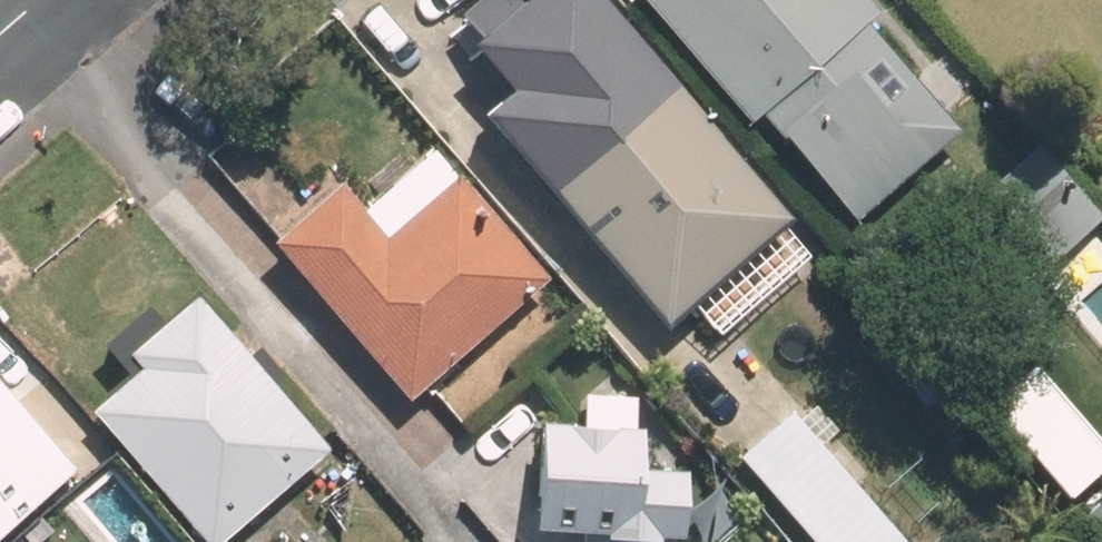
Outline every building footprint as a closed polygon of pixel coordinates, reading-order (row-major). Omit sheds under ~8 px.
[(605,263),(644,229),(687,279),(770,206),(591,0),(582,0),(503,68),(520,88),(482,121),(605,263)] [(748,125),(764,111),(834,191),(904,131),(885,108),(905,89),(855,32),(874,16),(861,0),(640,0),(748,125)] [(548,283),(435,153),(360,217),(338,190),(270,250),(405,406),(548,283)] [(1038,271),(1079,233),(1035,183),(994,219),(1038,271)] [(201,541),(218,541),(322,452),(190,300),(162,324),(145,306),(98,346),(129,381),(90,413),(201,541)] [(0,404),(0,414),(58,482),(99,448),(35,374),(0,404)] [(721,465),(791,541),(894,541),(778,413),(721,465)] [(693,469),(639,467),(641,421),(492,415),(487,541),(690,541),(693,469)]
